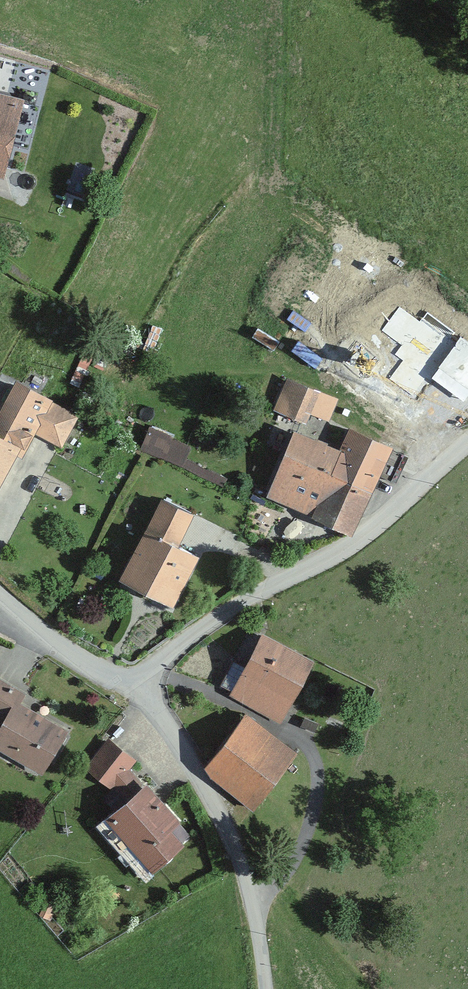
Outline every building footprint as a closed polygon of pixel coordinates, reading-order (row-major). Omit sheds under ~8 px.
[(2,178),(22,99),(0,93),(0,178),(2,178)] [(273,411),(304,424),(317,392),(286,380),(273,411)] [(15,382),(0,410),(0,484),(15,455),(20,458),(32,434),(60,449),(76,418),(46,402),(47,399),(15,382)] [(187,458),(194,441),(152,424),(141,450),(226,484),(229,475),(187,458)] [(339,452),(294,431),(264,497),(350,536),(390,449),(348,430),(339,452)] [(191,515),(159,500),(147,527),(178,541),(191,515)] [(172,605),(197,556),(144,530),(119,579),(172,605)] [(312,659),(263,635),(230,699),(279,724),(312,659)] [(0,681),(0,721),(1,722),(0,723),(0,749),(41,773),(67,730),(19,702),(23,695),(0,681)] [(294,754),(243,715),(201,770),(252,809),(294,754)] [(133,760),(104,739),(82,769),(111,790),(133,760)] [(179,824),(144,784),(103,820),(148,872),(181,844),(171,831),(179,824)]
